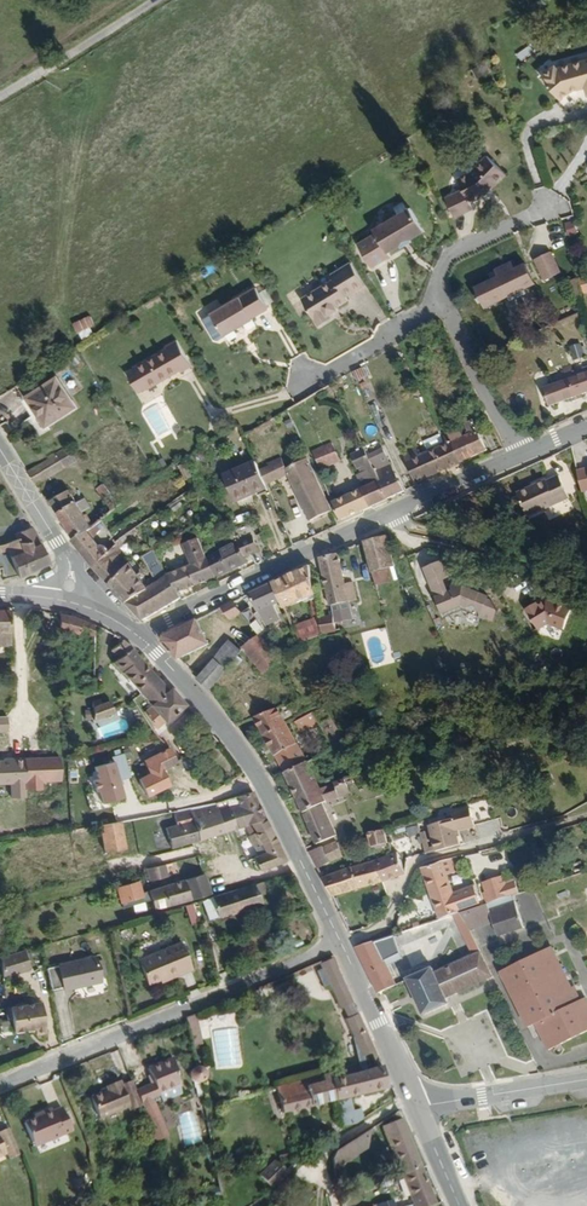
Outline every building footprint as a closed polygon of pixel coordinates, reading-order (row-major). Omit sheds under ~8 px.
[(561,72),(558,69),(544,81),(563,104),(574,95),(579,94),(579,91),(585,90),(586,95),(586,65),(561,72)] [(505,177),(487,159),(470,175),(457,181),(463,192),(445,200),(454,220),(472,211),(470,205),(480,201),(480,198),(486,197),(505,177)] [(386,256),(398,248),(409,243),(422,235),(408,212),(396,219),(392,218),(385,221),(384,225),(372,232),(374,236),(355,246),(369,270),(388,259),(386,256)] [(567,238),(578,236),(574,220),(563,223),(567,238)] [(552,253),(534,261),(543,281),(561,273),(552,253)] [(497,278),(473,289),(483,311),(536,286),(525,263),(513,269),(510,262),(494,270),(497,278)] [(338,277),(330,281),(298,300),(309,318),(314,327),(327,320),(325,316),(333,311),(332,309),(344,303),(342,299),(361,287),(354,274),(353,274),(349,265),(335,273),(338,277)] [(329,277),(330,281),(338,277),(335,273),(329,277)] [(583,301),(580,288),(571,291),(575,304),(583,301)] [(238,322),(239,325),(249,319),(249,318),(260,312),(265,310),(253,289),(208,313),(221,336),(231,330),(230,327),(238,322)] [(88,316),(73,322),(80,340),(95,334),(88,316)] [(177,374),(189,368),(172,340),(161,345),(163,349),(131,367),(131,368),(123,373),(134,393),(142,388),(143,389),(175,371),(177,374)] [(583,349),(575,352),(579,364),(586,361),(586,360),(583,349)] [(582,374),(583,379),(576,382),(574,376),(572,370),(567,372),(575,401),(586,397),(586,372),(582,374)] [(549,410),(575,401),(567,372),(563,373),(566,384),(543,393),(549,410)] [(41,423),(66,408),(48,380),(23,395),(41,423)] [(447,428),(443,430),(446,438),(460,465),(485,453),(471,424),(463,428),(467,436),(460,440),(457,434),(452,436),(447,428)] [(411,488),(460,465),(446,438),(442,440),(445,447),(414,463),(411,456),(398,463),(411,488)] [(339,464),(329,447),(311,456),(319,474),(339,464)] [(75,461),(67,448),(46,461),(53,475),(64,468),(75,461)] [(375,480),(361,454),(350,460),(357,473),(362,472),(365,478),(363,480),(367,490),(333,506),(342,523),(388,504),(375,480)] [(46,461),(24,474),(33,488),(53,475),(46,461)] [(83,472),(75,461),(64,468),(70,479),(83,472)] [(307,465),(305,461),(302,462),(303,466),(284,476),(279,465),(267,470),(268,473),(258,478),(265,491),(287,480),(314,536),(338,525),(307,465)] [(258,478),(254,469),(225,484),(237,510),(267,494),(265,491),(258,478)] [(578,472),(582,493),(586,492),(586,471),(578,472)] [(390,472),(375,480),(388,504),(405,496),(397,480),(396,480),(390,472)] [(534,493),(533,490),(519,496),(530,520),(570,501),(562,480),(549,485),(548,483),(537,488),(538,491),(534,493)] [(105,505),(106,506),(116,499),(114,496),(111,497),(105,488),(97,493),(105,505)] [(92,527),(110,512),(106,506),(105,505),(83,518),(80,513),(82,511),(80,509),(82,507),(81,504),(76,507),(66,493),(48,505),(71,541),(92,527)] [(165,547),(184,533),(178,524),(158,537),(165,547)] [(96,532),(92,527),(71,541),(69,542),(86,566),(107,588),(128,570),(111,550),(104,556),(101,554),(101,546),(100,545),(97,545),(95,546),(89,539),(96,532)] [(35,542),(27,528),(11,536),(13,541),(16,546),(29,546),(35,542)] [(121,541),(123,540),(116,529),(105,538),(113,548),(121,541)] [(131,538),(129,535),(123,540),(121,541),(123,544),(131,538)] [(203,562),(213,582),(244,566),(242,562),(255,554),(248,538),(203,562)] [(391,570),(387,539),(365,547),(369,575),(388,571),(391,570)] [(16,546),(13,541),(0,546),(3,553),(7,561),(20,555),(16,546)] [(7,561),(16,580),(49,566),(37,546),(30,550),(29,546),(16,546),(20,555),(7,561)] [(140,564),(144,570),(156,562),(152,556),(140,564)] [(339,556),(326,559),(320,562),(328,609),(354,603),(351,587),(344,588),(339,556)] [(167,581),(177,598),(213,582),(203,562),(193,567),(190,560),(181,565),(184,571),(167,581)] [(314,608),(308,567),(272,585),(280,605),(283,611),(299,604),(300,606),(308,604),(310,610),(314,608)] [(128,570),(107,588),(123,606),(147,592),(143,588),(139,583),(141,582),(138,576),(134,578),(128,570)] [(388,571),(369,575),(372,590),(391,587),(388,571)] [(147,592),(123,606),(140,624),(180,603),(177,598),(167,581),(156,587),(147,592)] [(143,588),(147,592),(156,587),(152,582),(143,588)] [(280,605),(272,585),(248,598),(256,615),(259,615),(262,623),(273,617),(270,609),(280,605)] [(470,597),(469,600),(461,597),(459,592),(452,595),(453,598),(436,606),(437,608),(444,625),(463,618),(481,627),(488,606),(474,599),(470,597)] [(461,597),(469,600),(470,597),(459,592),(461,597)] [(239,614),(233,606),(219,612),(225,623),(239,614)] [(573,617),(559,611),(548,606),(546,607),(540,611),(538,608),(528,615),(540,636),(550,630),(566,636),(573,617)] [(246,610),(241,616),(255,633),(258,635),(263,631),(246,610)] [(10,647),(7,612),(0,612),(0,647),(10,647)] [(56,617),(57,635),(76,638),(77,635),(93,640),(93,628),(69,619),(56,617)] [(299,649),(319,643),(317,628),(316,621),(291,630),(299,649)] [(205,647),(194,623),(162,638),(160,645),(176,661),(205,647)] [(317,628),(319,643),(333,638),(330,623),(317,628)] [(119,677),(137,698),(155,682),(134,657),(136,654),(119,641),(110,650),(117,659),(111,665),(117,677),(119,677)] [(274,663),(261,641),(243,650),(259,679),(274,663)] [(215,661),(195,680),(208,693),(227,674),(241,655),(227,645),(215,661)] [(83,671),(92,671),(93,653),(87,654),(87,664),(83,665),(83,671)] [(80,691),(92,692),(92,682),(80,682),(80,691)] [(155,682),(137,698),(146,709),(138,716),(150,729),(160,722),(161,724),(181,707),(167,692),(164,693),(155,682)] [(98,709),(97,705),(91,706),(91,720),(111,716),(107,707),(98,709)] [(281,774),(282,774),(305,764),(276,712),(252,721),(281,774)] [(297,735),(317,728),(313,716),(305,718),(292,723),(297,735)] [(369,735),(365,726),(355,732),(359,740),(369,735)] [(155,794),(167,788),(158,772),(173,764),(165,749),(139,765),(145,776),(134,782),(143,798),(154,792),(155,794)] [(121,754),(110,757),(111,762),(116,780),(127,777),(121,754)] [(295,801),(340,788),(337,779),(332,781),(328,769),(317,772),(312,761),(305,764),(282,774),(295,801)] [(111,762),(89,768),(92,781),(88,781),(92,794),(94,793),(97,805),(121,799),(116,780),(111,762)] [(343,798),(340,788),(295,801),(307,825),(305,826),(314,847),(336,838),(327,805),(343,798)] [(227,800),(209,803),(213,815),(220,835),(248,828),(264,823),(250,795),(233,798),(234,805),(229,806),(227,800)] [(165,850),(197,842),(190,821),(213,815),(209,803),(168,811),(173,827),(160,830),(165,850)] [(433,848),(456,841),(452,826),(472,821),(467,804),(448,810),(449,815),(426,821),(433,848)] [(165,812),(149,815),(150,820),(154,819),(155,822),(162,821),(161,818),(166,817),(165,812)] [(190,821),(197,842),(220,835),(213,815),(190,821)] [(476,824),(479,841),(503,836),(499,819),(476,824)] [(97,825),(106,856),(121,851),(112,822),(97,825)] [(257,873),(284,864),(264,823),(248,828),(253,842),(249,843),(252,851),(258,849),(258,856),(254,859),(252,860),(257,873)] [(386,845),(382,832),(369,837),(370,843),(366,844),(368,848),(364,849),(365,852),(386,845)] [(321,848),(307,855),(315,871),(329,864),(329,861),(335,858),(329,846),(323,849),(321,848)] [(396,855),(390,857),(374,863),(379,883),(402,874),(396,855)] [(513,896),(521,894),(519,886),(506,890),(504,882),(481,888),(483,895),(480,895),(477,888),(452,894),(446,876),(454,874),(450,862),(419,871),(436,922),(453,916),(460,914),(513,896)] [(379,883),(374,863),(320,879),(329,899),(379,883)] [(161,866),(142,872),(145,883),(164,877),(161,866)] [(181,882),(186,901),(206,896),(200,876),(181,882)] [(135,882),(115,887),(118,899),(138,893),(135,882)] [(151,910),(186,901),(181,882),(146,891),(151,910)] [(261,883),(205,898),(208,907),(211,916),(212,918),(259,906),(256,897),(264,895),(261,883)] [(138,893),(118,899),(119,903),(139,897),(138,893)] [(524,930),(513,896),(460,914),(463,920),(488,912),(493,925),(498,939),(524,930)] [(211,916),(208,907),(200,909),(203,918),(211,916)] [(469,933),(493,925),(488,912),(463,920),(469,933)] [(463,920),(460,914),(453,916),(456,923),(463,920)] [(456,923),(462,935),(469,933),(463,920),(456,923)] [(427,925),(413,929),(415,937),(429,933),(427,925)] [(414,998),(421,1015),(423,1019),(449,1007),(447,1003),(492,981),(469,933),(462,935),(474,959),(435,976),(432,970),(407,981),(414,998)] [(354,949),(377,994),(393,986),(372,943),(354,949)] [(193,973),(183,946),(138,961),(148,986),(180,975),(181,978),(193,973)] [(547,1053),(586,1034),(586,1009),(584,1003),(577,1006),(550,951),(500,975),(501,978),(508,974),(534,1026),(547,1053)] [(22,953),(0,959),(0,979),(27,972),(22,953)] [(342,984),(330,957),(313,965),(316,972),(311,974),(318,992),(323,990),(324,992),(342,984)] [(94,958),(45,969),(50,991),(66,988),(66,989),(99,981),(94,958)] [(508,974),(501,978),(526,1029),(534,1026),(508,974)] [(355,1017),(342,984),(324,992),(333,1012),(339,1010),(344,1021),(355,1017)] [(40,1003),(2,1008),(5,1018),(10,1018),(12,1031),(23,1029),(32,1028),(32,1032),(32,1034),(44,1033),(40,1003)] [(198,1041),(193,1014),(185,1018),(188,1042),(198,1041)] [(344,1115),(341,1102),(381,1094),(377,1074),(379,1073),(355,1017),(344,1021),(340,1022),(349,1044),(359,1077),(329,1084),(333,1104),(337,1129),(350,1126),(348,1115),(344,1115)] [(214,1069),(240,1068),(238,1030),(213,1031),(214,1069)] [(131,1090),(138,1108),(149,1136),(161,1131),(149,1102),(177,1090),(170,1058),(144,1068),(148,1084),(131,1090)] [(198,1071),(195,1072),(193,1072),(190,1074),(188,1076),(188,1080),(189,1084),(191,1085),(197,1087),(201,1086),(204,1082),(204,1079),(203,1075),(201,1073),(198,1071)] [(327,1077),(274,1090),(281,1117),(333,1104),(329,1084),(327,1077)] [(131,1090),(129,1084),(119,1088),(117,1083),(104,1088),(105,1094),(88,1101),(96,1121),(127,1108),(128,1111),(138,1108),(131,1090)] [(64,1134),(55,1111),(47,1115),(45,1111),(28,1119),(28,1122),(19,1127),(29,1150),(64,1134)] [(392,1176),(393,1180),(398,1178),(420,1171),(399,1122),(379,1130),(396,1174),(392,1176)] [(4,1129),(0,1131),(0,1154),(0,1155),(2,1159),(14,1153),(4,1129)] [(149,1136),(152,1142),(164,1137),(161,1131),(149,1136)] [(327,1160),(329,1171),(370,1147),(366,1132),(346,1144),(331,1154),(327,1160)] [(295,1158),(293,1152),(281,1156),(283,1163),(295,1158)] [(257,1175),(269,1189),(284,1175),(272,1161),(257,1175)] [(420,1171),(398,1178),(409,1205),(433,1205),(420,1171)]
